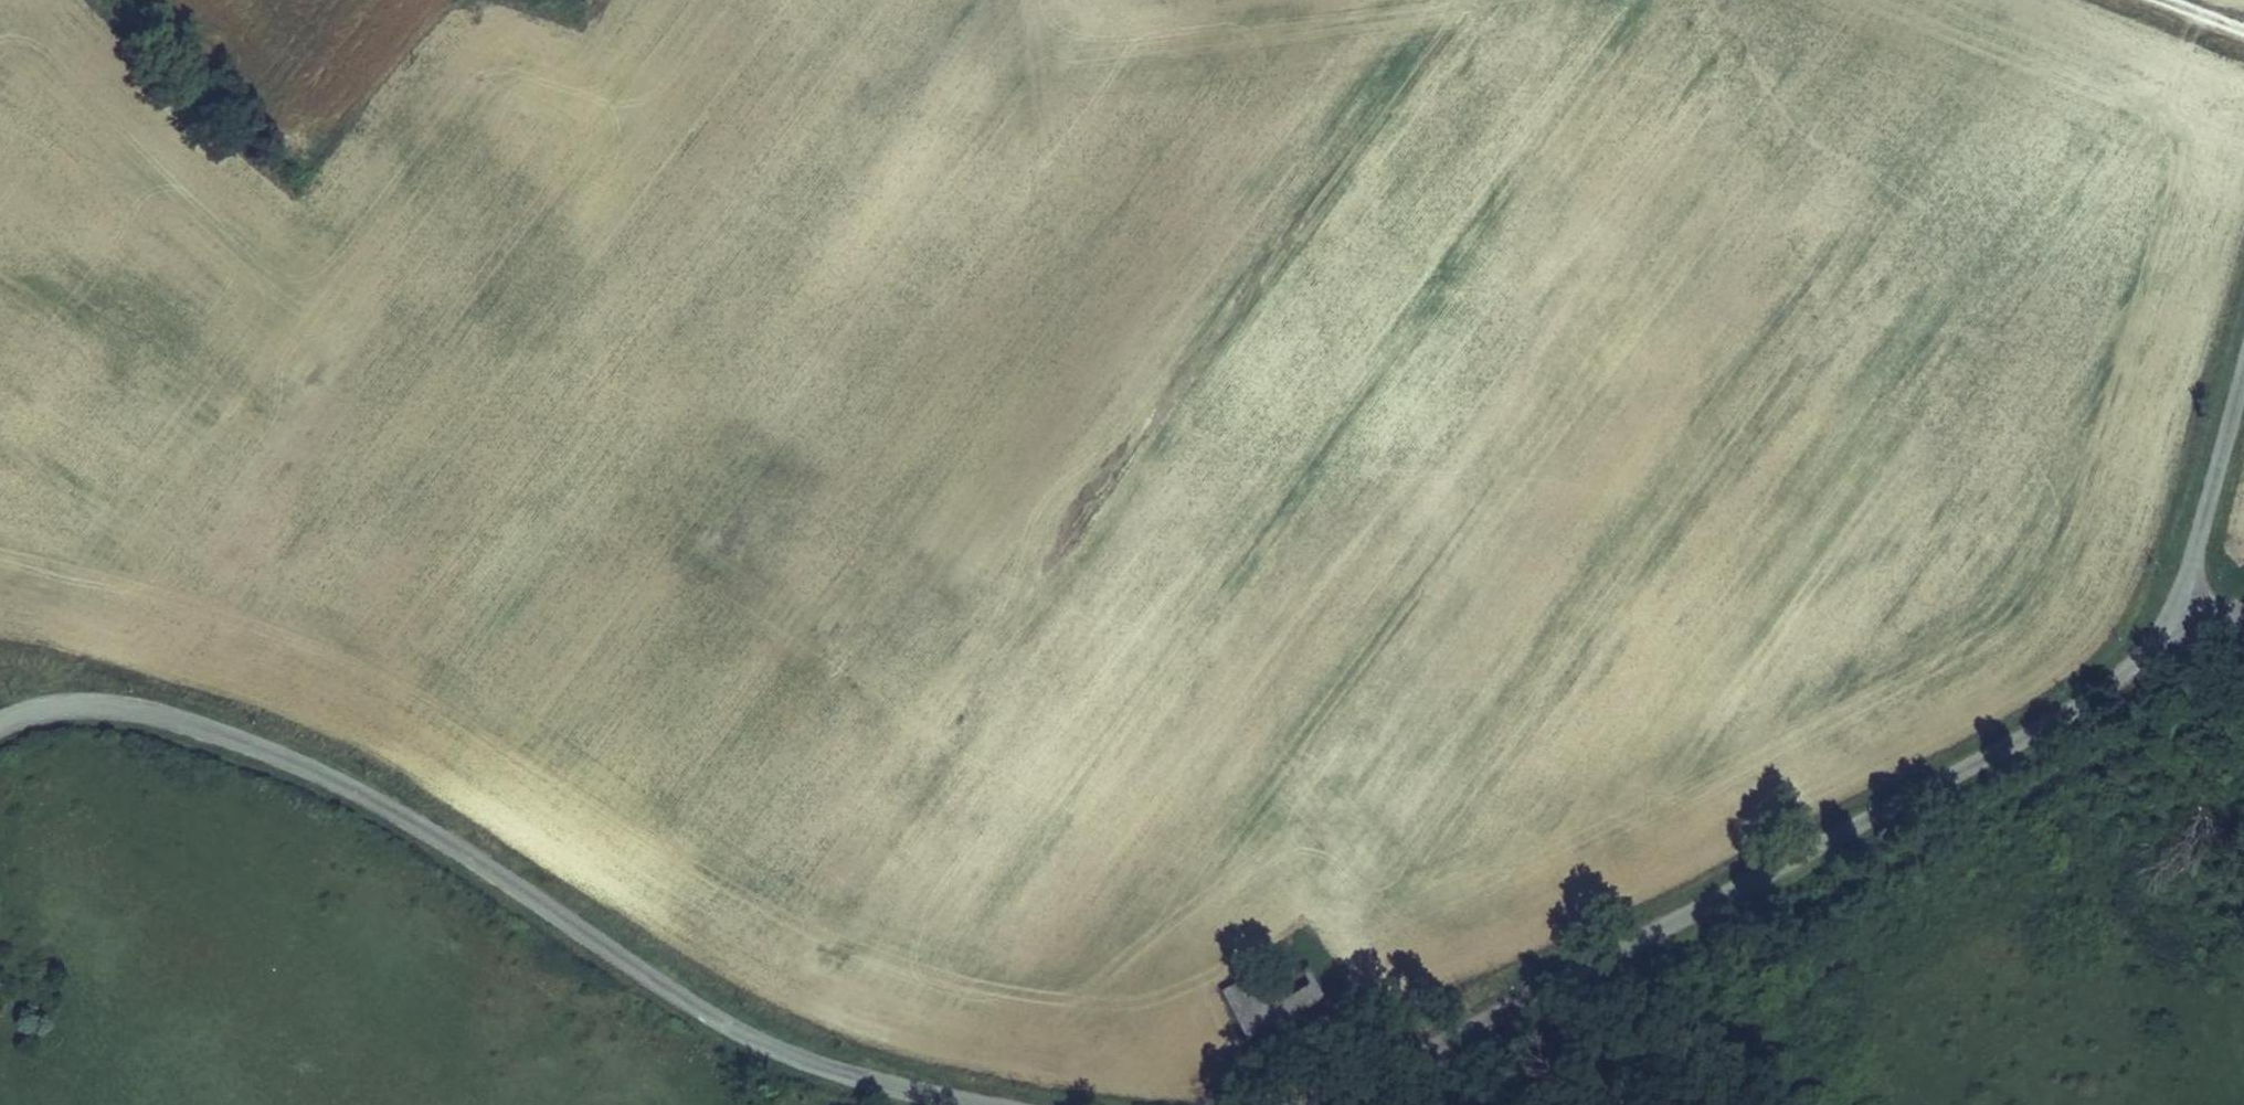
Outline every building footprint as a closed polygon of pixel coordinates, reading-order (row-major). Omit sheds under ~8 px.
[(1276,956),(1201,997),(1228,1046),(1303,1003),(1276,956)]
